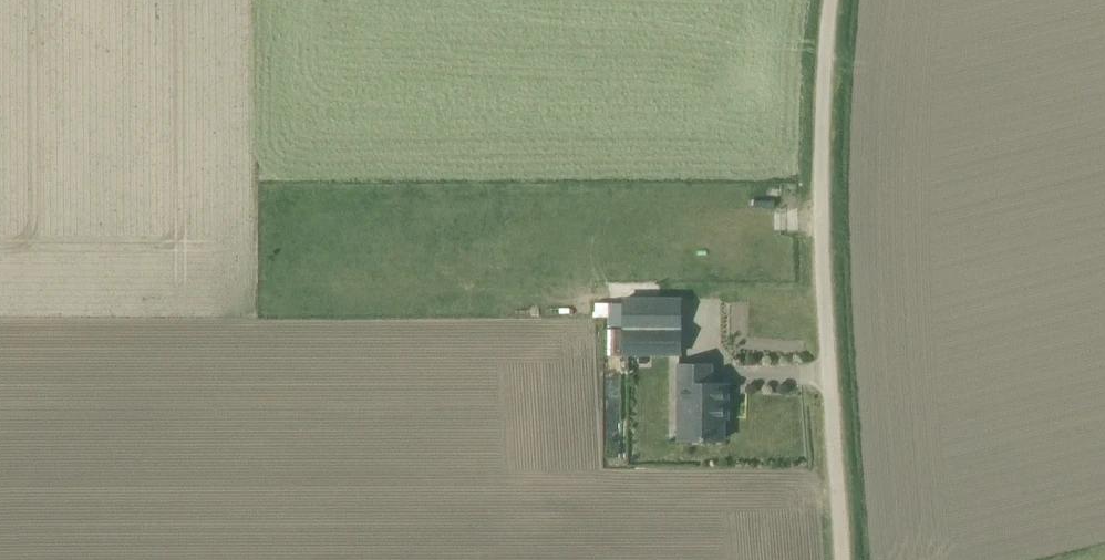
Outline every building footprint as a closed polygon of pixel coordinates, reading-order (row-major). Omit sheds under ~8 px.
[(622,355),(681,355),(681,326),(681,303),(622,303),(622,326),(622,355)] [(685,440),(723,441),(723,405),(727,405),(727,384),(711,384),(711,365),(679,365),(679,405),(685,405),(685,440)]
